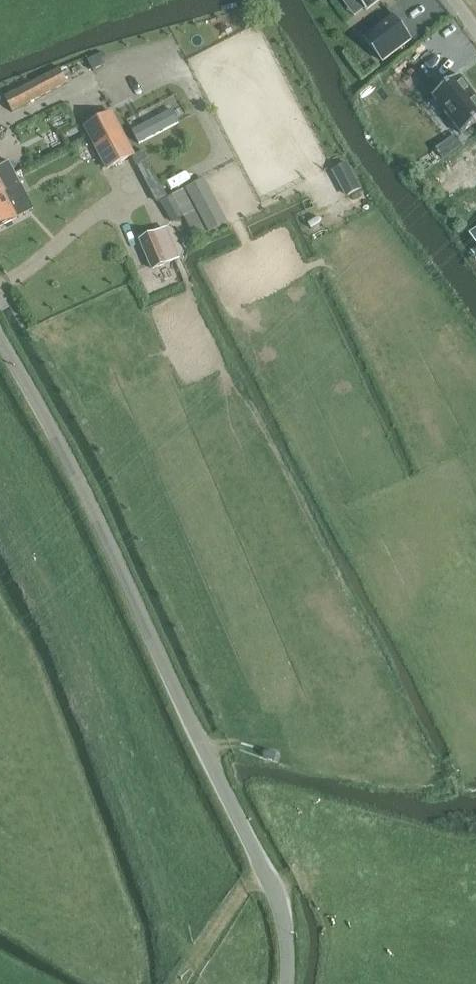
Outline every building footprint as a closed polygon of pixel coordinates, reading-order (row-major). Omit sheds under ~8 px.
[(366,10),(379,0),(358,0),(366,10)] [(393,16),(364,37),(382,61),(411,39),(393,16)] [(419,49),(395,67),(416,96),(440,78),(419,49)] [(94,57),(87,60),(93,71),(103,66),(100,60),(105,57),(104,55),(103,52),(94,57)] [(66,81),(60,70),(4,99),(10,110),(66,81)] [(432,96),(461,134),(475,123),(475,97),(460,75),(432,96)] [(171,110),(132,131),(139,144),(178,123),(171,110)] [(96,148),(122,134),(111,113),(85,127),(96,148)] [(122,134),(96,148),(107,169),(134,155),(122,134)] [(455,136),(436,148),(442,158),(461,146),(455,136)] [(14,174),(8,162),(0,166),(0,181),(14,174)] [(340,165),(334,169),(348,194),(354,191),(340,165)] [(14,174),(0,181),(0,228),(15,220),(4,198),(8,196),(6,192),(19,185),(14,174)] [(206,178),(165,198),(186,243),(229,222),(206,178)] [(164,231),(138,242),(151,271),(177,260),(164,231)]
